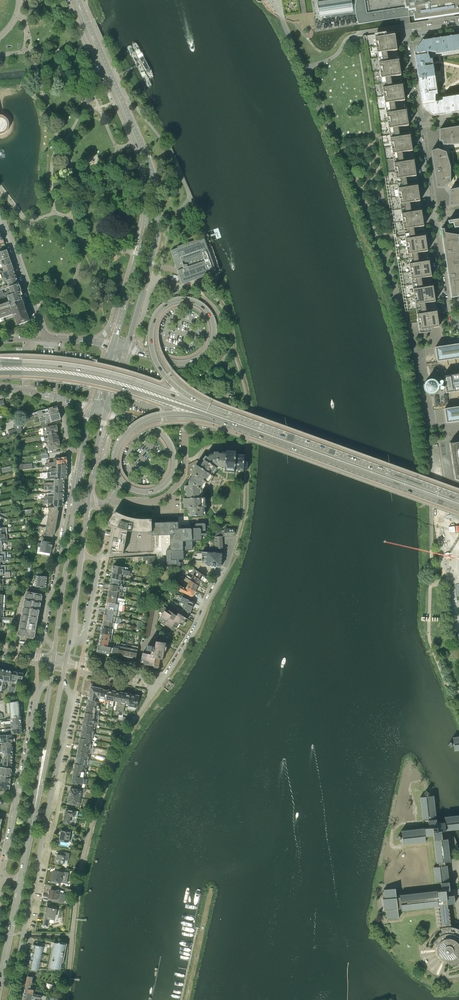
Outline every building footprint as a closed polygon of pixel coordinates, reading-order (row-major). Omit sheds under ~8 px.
[(357,14),(357,11),(356,6),(355,2),(355,0),(331,0),(329,0),(327,0),(327,1),(320,2),(320,1),(319,2),(317,2),(318,7),(318,12),(319,17),(325,16),(326,18),(357,14)] [(458,17),(458,0),(410,0),(411,7),(366,14),(364,0),(355,0),(355,2),(356,6),(357,11),(357,14),(358,19),(358,21),(357,21),(358,24),(368,22),(400,17),(412,15),(414,15),(414,16),(415,23),(458,17)] [(397,50),(396,45),(394,45),(393,41),(396,40),(395,35),(375,38),(377,53),(387,52),(397,50)] [(435,95),(430,60),(429,54),(436,53),(435,50),(441,49),(442,52),(458,49),(458,36),(441,38),(440,38),(440,39),(434,40),(434,39),(422,40),(414,51),(416,63),(417,62),(418,69),(417,69),(420,91),(421,90),(422,96),(421,97),(423,108),(434,116),(445,114),(445,113),(451,112),(451,113),(452,113),(452,112),(458,111),(458,98),(449,99),(449,102),(443,103),(443,100),(436,101),(435,95)] [(127,47),(127,48),(127,49),(147,87),(148,88),(149,88),(150,87),(151,87),(151,86),(151,85),(151,84),(148,79),(150,78),(152,79),(153,80),(153,79),(152,74),(140,50),(136,43),(135,42),(134,42),(132,43),(132,44),(132,45),(133,47),(132,48),(131,46),(130,46),(129,46),(128,46),(127,47)] [(388,62),(387,52),(377,53),(379,63),(388,62)] [(401,75),(400,70),(397,70),(397,66),(399,66),(398,60),(388,62),(379,63),(381,79),(390,77),(401,75)] [(392,87),(390,77),(381,79),(382,88),(392,87)] [(405,101),(404,95),(401,95),(401,91),(403,91),(402,85),(392,87),(382,88),(385,104),(394,102),(405,101)] [(396,112),(394,102),(385,104),(386,113),(396,112)] [(408,126),(408,120),(405,121),(404,116),(407,116),(406,110),(396,112),(386,113),(389,129),(398,127),(408,126)] [(399,133),(398,127),(389,129),(389,134),(390,138),(399,137),(399,133)] [(440,130),(440,141),(442,141),(443,145),(458,144),(458,127),(440,130)] [(412,151),(411,145),(409,146),(408,141),(411,141),(410,135),(399,137),(390,138),(392,154),(402,152),(412,151)] [(437,188),(443,187),(450,182),(450,167),(446,152),(438,150),(431,151),(437,188)] [(403,162),(402,152),(392,154),(394,164),(403,162)] [(416,176),(415,170),(413,171),(412,166),(415,166),(414,161),(403,162),(394,164),(396,179),(406,178),(416,176)] [(407,187),(406,178),(396,179),(398,189),(407,187)] [(420,201),(419,196),(417,196),(416,192),(418,191),(418,186),(407,187),(398,189),(400,204),(409,203),(420,201)] [(450,190),(449,206),(458,204),(458,188),(450,190)] [(411,212),(409,203),(400,204),(402,214),(411,212)] [(424,226),(423,221),(420,221),(420,217),(422,216),(421,211),(411,212),(402,214),(404,229),(413,228),(424,226)] [(414,233),(413,228),(404,229),(405,234),(405,239),(414,238),(414,233)] [(458,294),(458,244),(458,239),(458,237),(458,235),(445,233),(444,230),(441,230),(447,265),(452,298),(457,297),(458,294)] [(428,251),(427,246),(424,246),(424,242),(426,242),(425,236),(414,238),(405,239),(408,254),(417,253),(428,251)] [(206,276),(213,273),(216,272),(204,239),(171,250),(183,284),(193,280),(200,278),(201,279),(206,277),(206,276)] [(10,257),(7,250),(0,252),(0,260),(10,257)] [(418,263),(417,253),(408,254),(409,264),(418,263)] [(2,266),(12,263),(10,257),(0,260),(0,264),(1,264),(2,266)] [(431,277),(431,271),(428,271),(427,267),(430,267),(429,261),(418,263),(409,264),(412,280),(421,278),(431,277)] [(14,269),(12,263),(2,266),(0,267),(1,270),(0,271),(0,274),(14,269)] [(17,277),(14,269),(0,274),(0,279),(2,278),(3,282),(17,277)] [(9,287),(19,283),(17,277),(3,282),(2,283),(3,286),(0,287),(0,290),(2,290),(9,287)] [(422,288),(421,278),(412,280),(413,289),(422,288)] [(8,296),(22,291),(19,283),(9,287),(10,291),(7,292),(4,293),(2,290),(0,290),(0,299),(8,296)] [(435,302),(434,296),(432,296),(431,292),(434,292),(433,286),(422,288),(413,289),(415,305),(424,303),(435,302)] [(9,302),(22,298),(21,295),(23,295),(22,291),(8,296),(9,302)] [(4,317),(13,314),(14,314),(18,325),(30,320),(24,306),(22,301),(22,299),(10,304),(9,302),(0,305),(0,319),(4,317)] [(426,313),(424,303),(415,305),(417,314),(426,313)] [(439,327),(438,321),(436,322),(435,317),(438,317),(437,311),(426,313),(417,314),(419,330),(428,328),(439,327)] [(435,347),(437,362),(458,358),(458,344),(435,347)] [(438,384),(437,383),(437,382),(436,381),(435,380),(433,380),(432,379),(430,379),(429,380),(428,380),(426,381),(425,382),(425,383),(424,385),(424,386),(424,387),(424,389),(425,390),(425,391),(426,392),(427,393),(428,393),(430,394),(431,394),(433,394),(434,393),(435,393),(436,392),(437,391),(438,390),(438,389),(438,388),(438,387),(441,386),(441,387),(440,388),(441,389),(442,389),(442,390),(443,389),(444,388),(443,388),(443,387),(443,386),(445,386),(446,392),(446,393),(447,393),(446,392),(450,391),(450,392),(451,392),(450,391),(454,391),(454,392),(454,391),(458,390),(458,391),(458,390),(458,374),(456,374),(455,374),(455,375),(452,375),(452,374),(451,374),(451,375),(448,376),(448,375),(447,375),(447,376),(444,376),(444,375),(443,375),(443,376),(444,383),(442,384),(442,383),(443,383),(443,382),(443,381),(442,381),(441,380),(441,381),(440,381),(440,382),(440,383),(441,384),(438,384)] [(37,420),(59,413),(57,406),(54,407),(38,412),(40,418),(37,419),(37,420)] [(444,408),(446,423),(458,421),(458,406),(444,408)] [(59,413),(37,420),(38,423),(40,422),(47,420),(48,423),(61,419),(59,413)] [(45,435),(58,433),(57,431),(58,431),(57,426),(46,427),(46,428),(43,428),(44,435),(45,435)] [(45,441),(59,439),(58,439),(58,433),(45,435),(46,438),(44,438),(45,441)] [(59,439),(45,441),(45,442),(48,441),(48,445),(48,450),(60,448),(59,445),(60,445),(59,439)] [(458,441),(457,442),(451,442),(449,443),(450,444),(451,450),(451,452),(451,453),(451,455),(453,464),(453,466),(453,468),(453,469),(454,475),(455,479),(457,480),(458,481),(458,441)] [(202,489),(206,482),(209,484),(214,476),(213,475),(218,468),(226,469),(225,472),(235,472),(235,469),(243,470),(245,470),(247,470),(248,462),(246,461),(244,461),(245,455),(236,454),(236,451),(227,451),(227,454),(219,453),(219,452),(214,451),(214,454),(209,456),(209,455),(207,456),(206,455),(203,459),(204,460),(200,467),(196,464),(191,472),(194,474),(189,481),(189,485),(185,486),(185,490),(187,490),(187,498),(184,498),(184,508),(189,507),(189,516),(205,516),(204,507),(205,507),(205,497),(202,498),(202,490),(202,489)] [(57,466),(68,464),(67,457),(66,456),(65,456),(64,456),(63,457),(62,457),(57,458),(53,458),(54,462),(48,463),(48,464),(45,464),(45,467),(48,466),(48,467),(57,466)] [(47,472),(67,472),(68,464),(57,466),(57,468),(51,469),(48,469),(47,469),(47,472)] [(47,521),(56,523),(59,507),(50,507),(43,507),(41,514),(49,516),(47,521)] [(134,518),(130,517),(127,516),(124,515),(122,514),(120,518),(117,517),(115,525),(115,526),(114,530),(113,536),(111,545),(110,554),(124,553),(125,545),(127,537),(128,531),(134,532),(140,532),(147,532),(152,532),(152,519),(144,519),(142,519),(139,519),(134,518)] [(56,523),(47,521),(46,527),(39,526),(37,536),(43,537),(43,535),(45,534),(45,535),(53,537),(56,523)] [(205,541),(207,539),(205,538),(205,537),(206,537),(207,537),(207,536),(207,535),(207,534),(206,533),(206,524),(205,524),(205,523),(196,523),(196,524),(195,524),(195,528),(179,529),(178,522),(152,523),(153,535),(171,535),(171,550),(167,550),(167,551),(166,551),(167,564),(168,564),(168,565),(177,564),(177,565),(178,565),(178,566),(179,566),(180,565),(181,565),(181,564),(181,563),(181,562),(180,562),(179,562),(179,560),(183,559),(184,559),(183,550),(192,550),(192,549),(193,549),(192,541),(201,540),(201,538),(205,541)] [(214,550),(220,551),(220,548),(223,549),(222,536),(225,535),(224,530),(215,531),(215,537),(215,539),(207,539),(205,541),(210,541),(210,548),(214,548),(214,550)] [(38,547),(38,550),(50,553),(52,546),(53,543),(52,543),(52,539),(46,538),(45,541),(42,541),(41,543),(38,542),(37,547),(38,547)] [(220,551),(214,550),(214,551),(204,552),(203,561),(206,561),(206,566),(211,566),(211,567),(216,568),(216,566),(221,566),(222,553),(219,553),(220,551)] [(147,564),(154,565),(155,556),(149,556),(143,556),(143,560),(147,561),(147,564)] [(112,572),(122,574),(123,574),(127,575),(130,576),(130,571),(128,571),(128,568),(114,565),(114,566),(113,567),(112,568),(113,570),(112,572)] [(194,575),(202,581),(205,576),(194,569),(192,572),(195,574),(194,575)] [(200,583),(202,581),(194,575),(193,575),(192,578),(188,575),(186,577),(198,585),(199,583),(200,583)] [(36,576),(35,587),(46,587),(47,576),(36,576)] [(195,591),(198,585),(186,577),(184,580),(188,583),(186,587),(186,588),(179,585),(177,589),(192,596),(193,595),(195,591)] [(110,584),(123,587),(124,587),(125,581),(121,580),(111,578),(110,580),(110,581),(111,582),(110,584)] [(108,596),(119,598),(120,596),(121,596),(122,592),(109,590),(108,596)] [(34,638),(42,594),(27,591),(19,636),(25,637),(26,636),(27,636),(27,637),(34,638)] [(191,612),(194,605),(194,604),(194,603),(193,603),(193,602),(182,597),(179,604),(181,606),(191,612)] [(106,608),(117,610),(122,611),(123,605),(118,604),(107,602),(106,608)] [(188,619),(191,612),(181,606),(179,609),(176,606),(176,607),(173,605),(172,607),(171,606),(171,607),(177,612),(188,619)] [(188,619),(177,612),(176,614),(164,606),(161,611),(164,613),(159,620),(162,622),(161,623),(165,626),(166,624),(174,630),(176,627),(177,627),(180,624),(182,625),(183,625),(186,622),(185,621),(187,618),(188,619)] [(105,614),(116,617),(117,610),(106,608),(105,614)] [(103,621),(115,623),(119,624),(120,617),(116,617),(105,614),(103,621)] [(3,627),(3,623),(8,623),(8,625),(12,625),(14,618),(4,618),(0,617),(0,628),(1,627),(3,627)] [(102,627),(114,629),(115,623),(103,621),(102,627)] [(101,633),(113,635),(114,629),(102,627),(101,633)] [(99,645),(110,647),(113,635),(101,633),(99,645)] [(145,663),(144,664),(149,665),(154,666),(154,667),(159,668),(159,666),(159,667),(161,659),(163,659),(165,651),(166,651),(167,646),(165,646),(166,642),(154,640),(153,646),(148,645),(147,650),(152,651),(151,654),(143,652),(141,662),(145,663)] [(117,655),(124,656),(126,644),(120,643),(117,655)] [(124,656),(130,657),(132,645),(126,644),(124,656)] [(110,653),(112,654),(114,645),(113,645),(113,647),(110,647),(99,645),(98,651),(98,653),(101,654),(109,656),(110,653)] [(132,645),(130,657),(136,658),(138,647),(132,645)] [(7,684),(9,684),(10,681),(12,671),(11,671),(11,669),(9,669),(8,670),(6,670),(2,686),(1,690),(5,691),(7,684)] [(12,671),(10,681),(17,683),(18,678),(23,679),(23,677),(24,677),(24,675),(24,673),(12,671)] [(98,698),(100,698),(102,689),(91,686),(88,699),(95,701),(96,697),(98,698)] [(106,701),(107,700),(109,690),(102,689),(100,698),(99,700),(106,701)] [(112,710),(114,701),(116,691),(109,690),(107,700),(110,700),(108,709),(112,710)] [(119,711),(120,711),(123,693),(116,691),(114,701),(117,702),(115,711),(119,711)] [(128,707),(131,694),(130,694),(123,693),(120,711),(119,711),(118,715),(123,716),(125,703),(128,704),(128,707)] [(131,694),(128,707),(128,708),(134,709),(137,706),(138,701),(139,702),(140,698),(133,696),(133,694),(131,694)] [(87,706),(99,708),(100,705),(98,705),(98,701),(95,701),(88,699),(87,706)] [(21,717),(21,713),(20,708),(20,700),(10,702),(10,703),(9,703),(5,704),(6,714),(10,714),(11,713),(11,719),(21,717)] [(86,712),(98,715),(99,711),(100,711),(100,709),(99,708),(87,706),(86,712)] [(85,719),(98,721),(99,715),(98,715),(86,712),(85,719)] [(83,725),(95,727),(96,724),(98,724),(99,721),(98,721),(85,719),(83,725)] [(82,732),(94,734),(95,731),(94,731),(95,727),(83,725),(82,732)] [(81,738),(92,740),(93,737),(94,734),(82,732),(81,738)] [(1,739),(1,743),(12,741),(12,736),(12,734),(5,734),(0,735),(0,739),(1,739)] [(453,737),(454,743),(452,743),(450,742),(448,745),(451,747),(452,745),(454,745),(455,751),(458,750),(458,736),(453,737)] [(80,744),(91,747),(92,744),(92,740),(81,738),(80,744)] [(78,751),(90,753),(90,750),(91,750),(91,747),(80,744),(78,751)] [(77,757),(89,760),(94,761),(94,760),(91,760),(91,759),(89,759),(90,756),(89,756),(90,753),(78,751),(77,757)] [(76,763),(87,766),(88,762),(89,760),(77,757),(76,763)] [(12,768),(13,761),(2,760),(0,759),(0,766),(12,768)] [(75,770),(86,773),(88,773),(89,772),(87,771),(87,769),(87,766),(76,763),(75,770)] [(11,776),(12,770),(12,768),(0,766),(0,775),(11,776)] [(73,776),(85,778),(85,775),(86,775),(86,773),(75,770),(73,776)] [(85,778),(73,776),(72,783),(75,783),(75,785),(77,785),(77,783),(82,783),(82,784),(83,784),(82,787),(85,787),(85,784),(87,784),(88,779),(85,778)] [(69,796),(81,798),(82,791),(85,792),(86,789),(81,787),(80,790),(79,790),(74,789),(73,790),(71,789),(69,796)] [(445,816),(445,822),(437,823),(434,795),(428,796),(428,794),(429,793),(426,790),(424,793),(426,794),(426,795),(426,796),(422,797),(424,820),(429,820),(429,827),(402,830),(402,836),(401,837),(401,836),(399,835),(397,838),(400,840),(400,839),(401,839),(402,839),(402,844),(426,842),(425,836),(434,835),(437,863),(439,862),(439,866),(434,867),(435,882),(441,881),(442,890),(400,895),(400,897),(397,897),(396,888),(384,889),(385,899),(383,899),(384,910),(386,910),(387,919),(399,918),(398,908),(402,908),(402,910),(435,906),(439,906),(440,908),(440,909),(439,909),(439,912),(440,912),(441,913),(439,913),(440,915),(441,915),(441,916),(440,916),(440,919),(441,919),(441,920),(440,920),(441,923),(442,923),(442,924),(441,924),(441,926),(442,926),(442,927),(440,928),(441,928),(442,931),(440,932),(439,933),(441,935),(439,936),(437,937),(435,940),(435,941),(434,943),(434,942),(436,943),(436,945),(435,946),(437,947),(437,948),(437,949),(437,952),(437,953),(438,954),(439,955),(440,957),(441,958),(442,959),(444,960),(447,961),(448,961),(448,962),(448,963),(449,963),(451,962),(451,965),(450,965),(452,965),(454,965),(456,963),(458,963),(458,965),(458,929),(457,927),(453,927),(450,926),(450,925),(451,925),(451,922),(449,923),(449,922),(450,921),(450,919),(449,919),(449,918),(450,918),(450,915),(449,915),(448,914),(450,914),(449,912),(448,912),(448,911),(449,911),(449,908),(448,908),(448,907),(448,904),(455,903),(454,895),(447,895),(446,890),(450,889),(449,881),(447,865),(445,865),(445,862),(451,861),(448,838),(442,839),(442,831),(445,830),(458,829),(458,815),(445,816)] [(81,798),(69,796),(68,802),(71,803),(71,804),(75,804),(74,807),(81,809),(82,805),(80,804),(81,798)] [(64,823),(70,824),(70,821),(71,816),(75,817),(77,817),(78,811),(76,811),(67,809),(64,823)] [(60,840),(69,842),(69,841),(71,842),(74,831),(70,830),(70,832),(62,831),(60,840)] [(452,835),(445,830),(454,838),(458,850),(458,849),(455,837),(452,835)] [(56,863),(67,865),(68,860),(69,860),(70,853),(63,852),(63,855),(57,854),(56,863)] [(52,881),(60,883),(61,882),(62,882),(64,872),(54,870),(52,881)] [(377,913),(383,926),(383,925),(377,912),(376,898),(378,885),(375,898),(377,913)] [(56,892),(57,890),(56,890),(56,889),(53,889),(53,890),(50,889),(48,899),(65,902),(66,895),(59,894),(59,893),(56,892)] [(43,925),(48,926),(50,919),(54,920),(54,918),(55,918),(57,909),(53,908),(53,906),(51,905),(50,908),(47,907),(43,925)] [(456,978),(451,979),(446,979),(441,978),(434,976),(430,973),(425,968),(422,964),(419,958),(418,953),(418,948),(419,943),(420,939),(421,936),(419,939),(418,944),(417,949),(418,953),(419,959),(421,964),(425,969),(429,973),(434,976),(441,979),(446,980),(451,979),(457,978),(458,978),(458,977),(456,978)] [(33,948),(32,952),(42,954),(42,953),(42,951),(43,952),(44,950),(44,946),(42,946),(43,943),(36,942),(36,945),(33,944),(32,948),(33,948)] [(48,969),(48,970),(56,970),(56,969),(55,969),(56,968),(61,968),(66,943),(59,942),(59,943),(54,942),(53,945),(51,945),(50,947),(53,947),(48,969)] [(42,959),(42,956),(43,954),(42,954),(32,952),(31,952),(31,954),(31,955),(31,956),(31,960),(40,962),(41,959),(42,960),(42,959)] [(40,967),(41,965),(41,962),(40,962),(31,960),(30,960),(29,963),(30,963),(29,968),(39,970),(39,967),(40,967)] [(25,988),(31,989),(32,984),(34,984),(34,982),(32,982),(33,977),(28,976),(25,988)] [(24,992),(23,999),(27,999),(33,999),(34,997),(41,998),(42,995),(24,992)]
